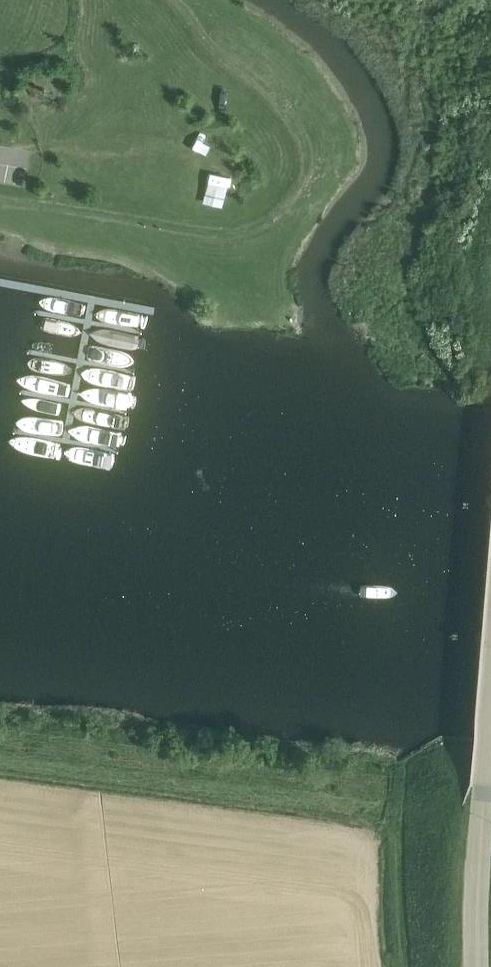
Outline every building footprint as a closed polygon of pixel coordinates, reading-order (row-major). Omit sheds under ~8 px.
[(480,649),(490,650),(490,636),(481,635),(477,638),(476,644),(480,649)]
